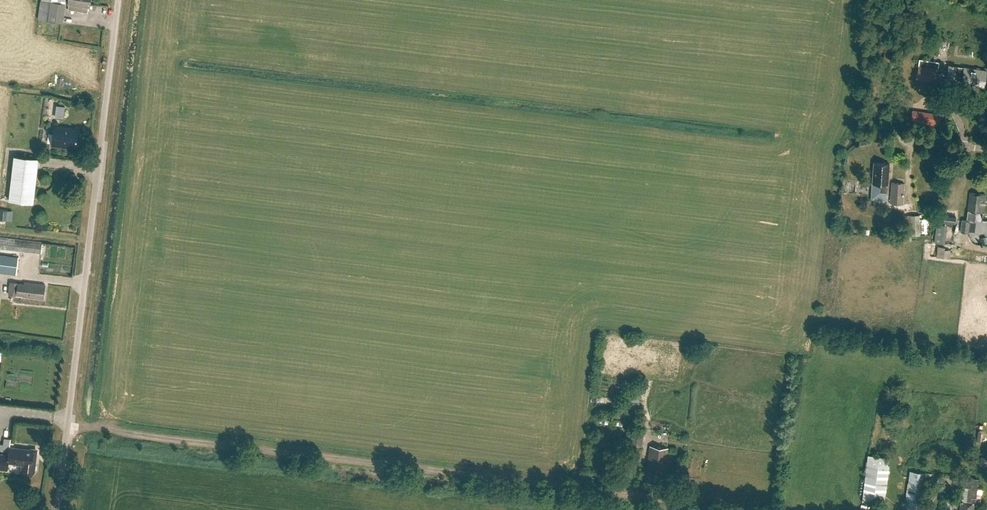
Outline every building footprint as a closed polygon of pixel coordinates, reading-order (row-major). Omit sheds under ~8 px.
[(65,0),(41,0),(40,0),(38,19),(63,22),(65,4),(65,0)] [(68,3),(69,3),(68,9),(88,12),(89,6),(90,0),(69,0),(68,3)] [(948,65),(948,70),(947,75),(946,85),(953,86),(955,75),(963,76),(962,82),(976,84),(976,85),(984,86),(986,70),(956,66),(948,65)] [(947,75),(948,70),(918,66),(916,79),(936,81),(937,73),(947,75)] [(939,125),(941,114),(912,110),(910,121),(939,125)] [(76,146),(78,130),(70,129),(70,128),(54,126),(52,145),(68,147),(68,145),(76,146)] [(8,154),(9,144),(0,144),(0,154),(8,154)] [(14,156),(9,201),(34,204),(39,159),(14,156)] [(888,184),(889,163),(874,162),(872,183),(880,183),(879,191),(886,192),(887,184),(888,184)] [(903,203),(904,183),(892,182),(890,203),(903,203)] [(970,192),(966,221),(965,221),(963,232),(968,232),(970,221),(974,222),(975,212),(982,213),(985,194),(970,192)] [(930,214),(929,214),(924,210),(924,215),(904,215),(904,235),(903,239),(911,240),(911,235),(930,235),(930,214)] [(43,241),(0,236),(0,248),(41,253),(43,241)] [(950,258),(951,250),(944,249),(944,247),(931,245),(930,256),(950,258)] [(19,256),(0,254),(0,272),(16,275),(19,256)] [(15,293),(21,294),(21,295),(41,298),(41,296),(44,296),(45,284),(24,282),(24,283),(9,282),(7,294),(15,295),(15,293)] [(639,408),(640,395),(626,394),(625,407),(639,408)] [(642,447),(644,430),(632,429),(630,445),(642,447)] [(663,483),(668,448),(649,445),(644,480),(663,483)] [(8,469),(8,461),(23,463),(22,469),(23,472),(25,475),(27,476),(30,475),(33,474),(34,471),(36,454),(33,454),(34,449),(33,449),(10,446),(9,455),(0,454),(0,468),(8,469)] [(884,504),(889,466),(890,458),(868,455),(862,501),(884,504)] [(928,473),(909,471),(905,507),(923,509),(928,473)] [(963,486),(961,501),(960,509),(974,509),(978,479),(964,477),(963,486)]
